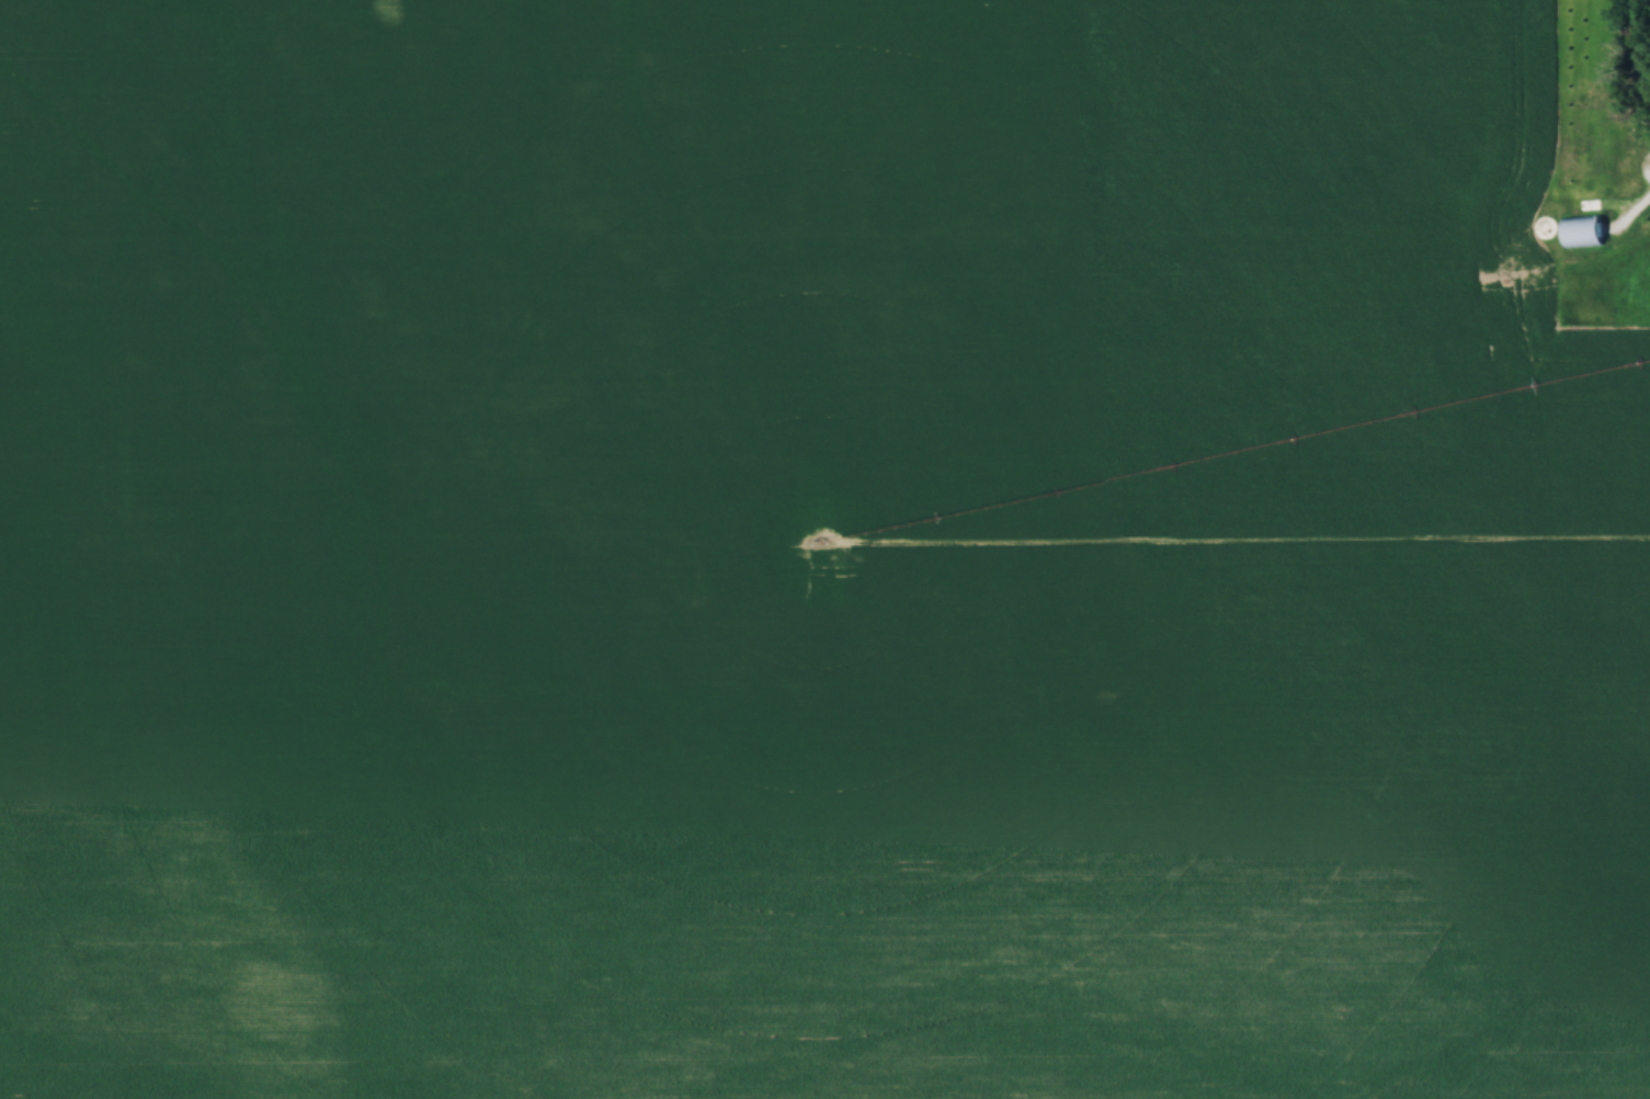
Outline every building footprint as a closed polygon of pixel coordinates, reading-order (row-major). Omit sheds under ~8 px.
[(1603,244),(1601,215),(1557,218),(1559,247),(1603,244)]
